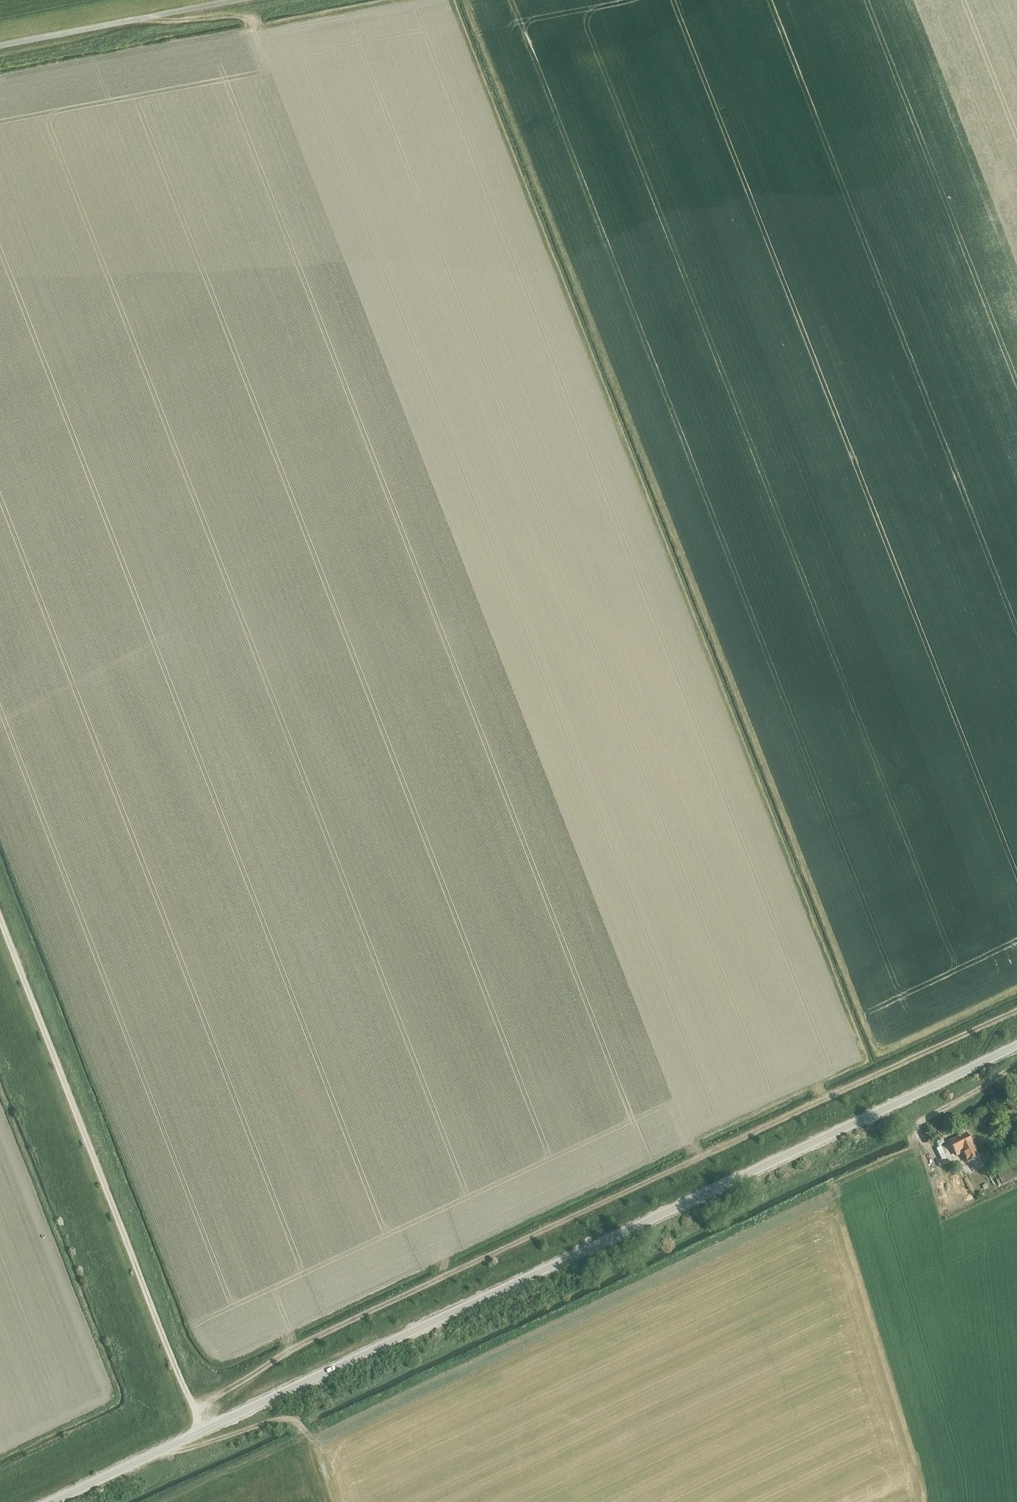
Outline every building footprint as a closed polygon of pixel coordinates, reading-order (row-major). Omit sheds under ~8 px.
[(840,1060),(843,1054),(838,1051),(835,1058),(840,1060)] [(966,1163),(975,1158),(964,1135),(949,1143),(956,1156),(961,1153),(966,1163)]
